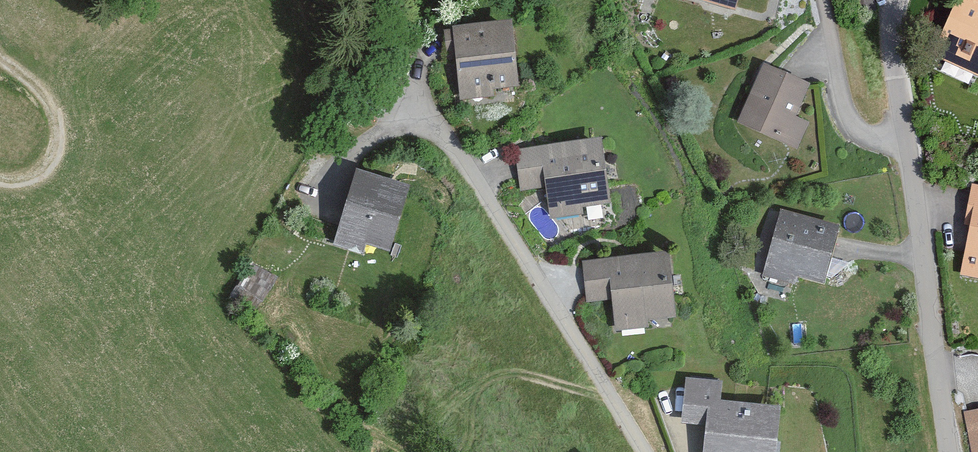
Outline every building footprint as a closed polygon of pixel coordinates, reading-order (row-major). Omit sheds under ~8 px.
[(734,0),(665,0),(729,18),(734,0)] [(929,59),(977,80),(977,0),(955,0),(929,59)] [(451,32),(458,105),(499,101),(498,92),(513,91),(506,26),(451,32)] [(794,122),(808,89),(761,69),(734,129),(793,155),(805,127),(794,122)] [(605,209),(596,143),(511,154),(516,194),(542,190),(546,222),(583,217),(582,212),(605,209)] [(403,190),(350,176),(331,252),(363,260),(366,249),(386,254),(403,190)] [(967,188),(960,226),(966,228),(956,280),(977,284),(977,190),(967,188)] [(823,289),(838,232),(778,216),(760,283),(790,291),(793,281),(823,289)] [(669,323),(664,258),(580,264),(584,307),(608,305),(610,333),(647,330),(646,325),(669,323)] [(719,386),(683,382),(678,429),(702,431),(699,451),(770,451),(774,413),(717,407),(719,386)] [(962,416),(968,451),(977,451),(977,414),(962,416)]
